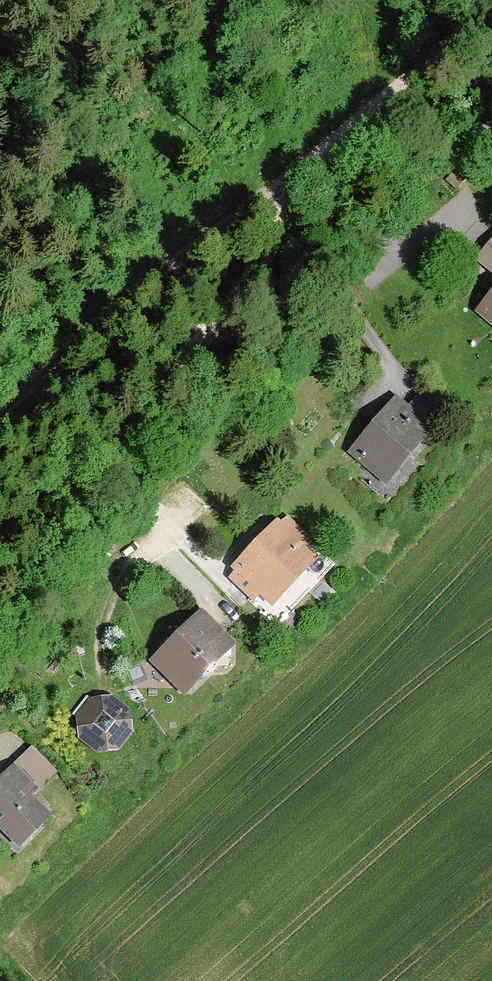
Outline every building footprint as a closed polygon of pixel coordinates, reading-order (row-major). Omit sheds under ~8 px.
[(471,187),(460,175),(450,185),(460,196),(471,187)] [(477,267),(491,279),(491,249),(477,267)] [(483,315),(491,323),(491,304),(483,315)] [(440,439),(399,404),(356,454),(396,489),(440,439)] [(318,550),(292,525),(284,534),(281,531),(245,570),(248,573),(237,585),(262,608),(268,601),(282,614),(324,570),(311,558),(318,550)] [(241,657),(206,619),(163,659),(164,674),(192,703),(241,657)] [(95,705),(83,720),(86,745),(104,758),(129,758),(140,743),(137,718),(119,704),(95,705)] [(0,787),(0,840),(6,834),(29,858),(64,825),(41,800),(62,780),(36,753),(0,787)]
